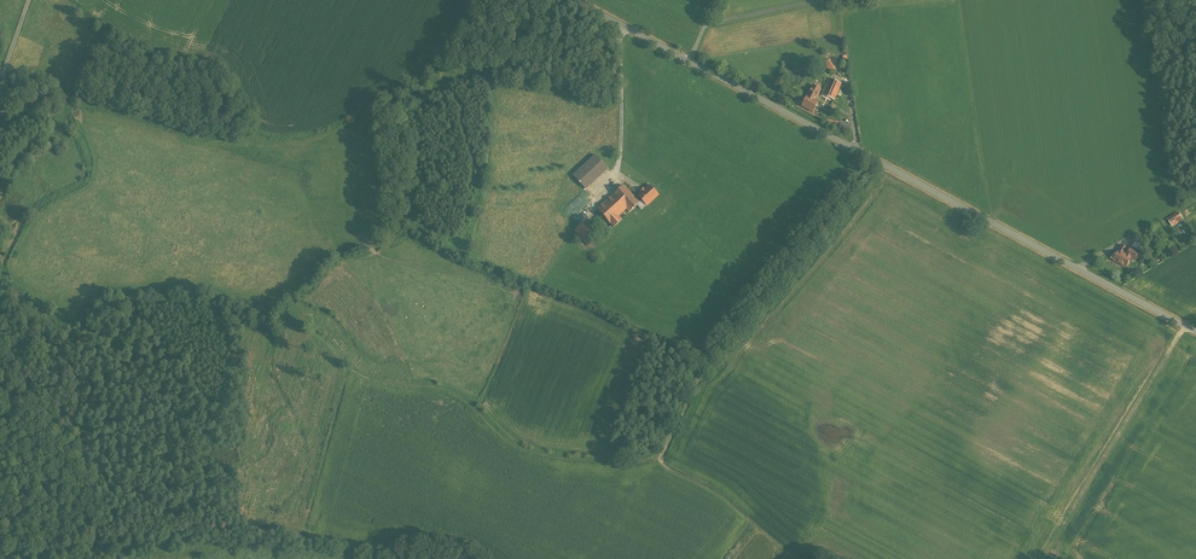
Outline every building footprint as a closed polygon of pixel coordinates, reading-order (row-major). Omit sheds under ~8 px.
[(830,72),(836,68),(831,58),(824,62),(830,72)] [(841,83),(829,78),(822,94),(834,100),(841,83)] [(814,101),(821,89),(813,85),(804,101),(802,99),(799,104),(802,105),(802,106),(813,112),(818,102),(814,101)] [(596,155),(573,176),(586,189),(608,168),(596,155)] [(624,185),(597,209),(610,224),(613,227),(622,220),(619,216),(626,209),(626,208),(636,199),(635,198),(624,185)] [(649,186),(638,196),(642,200),(647,205),(658,195),(649,186)] [(636,199),(626,208),(626,209),(629,212),(640,203),(639,202),(636,199)] [(1172,226),(1183,220),(1178,213),(1168,219),(1172,226)] [(585,230),(595,241),(598,238),(583,222),(580,225),(585,230)] [(580,225),(575,230),(580,235),(585,230),(580,225)] [(595,241),(585,230),(580,235),(589,246),(595,241)] [(1144,246),(1136,241),(1128,256),(1131,258),(1136,261),(1144,246)] [(1122,245),(1119,251),(1124,254),(1127,248),(1122,245)] [(1114,260),(1127,267),(1131,258),(1128,256),(1124,254),(1119,251),(1117,255),(1114,253),(1111,258),(1114,260)]
